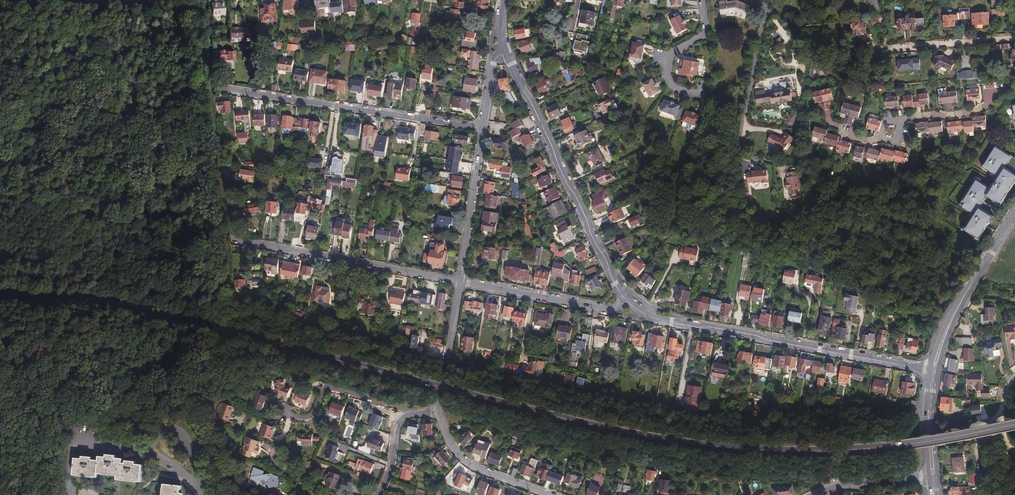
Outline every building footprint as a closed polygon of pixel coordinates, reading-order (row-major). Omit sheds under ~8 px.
[(297,2),(292,2),(292,0),(287,0),(287,1),(285,1),(286,7),(287,7),(287,10),(287,11),(296,11),(296,4),(297,4),(297,2)] [(329,8),(329,4),(329,0),(314,0),(315,9),(324,9),(329,8)] [(342,9),(346,8),(347,13),(354,13),(355,8),(354,0),(347,0),(341,1),(341,2),(342,9)] [(454,8),(462,9),(463,0),(449,0),(449,1),(455,2),(454,8)] [(489,0),(477,0),(476,8),(488,10),(489,0)] [(624,0),(614,0),(613,3),(612,9),(609,21),(612,22),(616,7),(622,8),(624,0)] [(875,0),(867,0),(869,13),(877,12),(875,0)] [(744,18),(748,5),(736,1),(726,3),(725,2),(719,2),(721,17),(734,15),(744,18)] [(329,8),(330,12),(330,15),(337,14),(338,15),(342,15),(342,9),(341,2),(329,4),(329,8)] [(990,3),(990,11),(998,10),(997,3),(990,3)] [(224,16),(223,4),(210,5),(211,16),(224,16)] [(275,21),(274,5),(264,6),(264,9),(260,9),(261,23),(275,21)] [(451,23),(451,25),(454,26),(454,24),(456,24),(456,21),(457,21),(458,11),(451,10),(451,13),(446,12),(444,22),(451,23)] [(595,14),(582,11),(580,23),(592,26),(595,14)] [(417,37),(419,23),(418,23),(419,14),(411,13),(410,20),(413,20),(412,22),(411,23),(411,24),(412,25),(412,30),(411,36),(417,37)] [(986,18),(986,15),(971,16),(972,25),(985,24),(985,18),(986,18)] [(682,20),(680,16),(670,21),(677,35),(687,29),(684,25),(685,24),(683,20),(682,20)] [(904,18),(905,30),(909,30),(909,31),(914,31),(914,27),(922,26),(921,19),(913,20),(913,17),(904,18)] [(956,21),(956,17),(942,18),(943,28),(953,27),(953,21),(956,21)] [(315,34),(313,18),(299,20),(300,31),(301,35),(310,34),(310,35),(315,34)] [(902,30),(905,30),(904,18),(901,18),(900,18),(901,21),(897,21),(897,32),(902,31),(902,30)] [(864,21),(850,23),(851,31),(854,31),(854,37),(860,36),(860,35),(865,34),(864,21)] [(529,37),(528,30),(524,31),(524,28),(516,29),(517,31),(515,31),(516,40),(525,38),(529,37)] [(489,31),(479,30),(478,36),(488,38),(489,31)] [(229,31),(229,42),(244,41),(243,34),(239,34),(239,31),(229,31)] [(474,42),(475,39),(475,34),(463,32),(461,46),(475,49),(476,42),(474,42)] [(530,51),(527,42),(524,43),(523,41),(518,43),(522,54),(530,51)] [(572,51),(586,55),(589,45),(582,43),(581,45),(575,43),(572,51)] [(640,62),(644,46),(632,43),(628,60),(631,61),(632,64),(637,65),(640,62)] [(266,58),(274,59),(275,50),(272,49),(268,49),(266,58)] [(216,53),(216,59),(218,59),(218,60),(219,60),(224,60),(224,61),(234,60),(234,55),(234,52),(232,52),(228,52),(228,51),(223,51),(222,51),(219,51),(219,52),(217,52),(218,53),(216,53)] [(366,53),(356,51),(355,59),(364,61),(364,57),(366,57),(366,53)] [(469,57),(467,70),(477,71),(480,56),(476,56),(477,53),(469,52),(465,51),(462,51),(461,56),(469,57)] [(564,60),(565,53),(559,52),(559,56),(550,56),(550,61),(554,61),(554,63),(559,64),(559,60),(564,60)] [(954,61),(954,54),(947,59),(942,56),(934,57),(934,59),(930,63),(938,70),(940,68),(949,72),(954,61)] [(293,60),(280,58),(278,67),(285,68),(284,69),(291,70),(293,60)] [(540,59),(522,59),(529,73),(536,69),(535,67),(543,64),(540,59)] [(690,72),(690,74),(696,75),(698,64),(681,61),(678,75),(685,76),(686,71),(690,72)] [(420,79),(432,81),(435,66),(422,64),(420,79)] [(295,70),(293,81),(306,83),(308,72),(295,70)] [(324,86),(326,72),(311,70),(309,82),(315,83),(314,84),(324,86)] [(582,73),(570,70),(568,76),(571,76),(570,80),(576,82),(577,78),(580,79),(582,73)] [(955,74),(956,81),(976,79),(975,73),(971,73),(971,72),(961,73),(961,74),(955,74)] [(398,100),(400,100),(402,84),(401,84),(401,80),(388,78),(387,83),(389,83),(388,89),(386,89),(386,92),(387,93),(386,94),(385,96),(387,96),(387,98),(392,99),(393,97),(395,97),(397,98),(397,100),(398,100)] [(413,91),(415,80),(406,78),(405,89),(413,91)] [(474,93),(476,80),(465,78),(463,91),(474,93)] [(510,93),(507,78),(498,80),(498,85),(496,85),(495,95),(500,95),(501,99),(512,97),(511,93),(510,93)] [(364,93),(366,81),(352,79),(350,90),(364,93)] [(611,92),(604,79),(595,83),(595,84),(591,86),(597,98),(611,92)] [(654,83),(651,79),(642,85),(650,98),(659,92),(657,88),(657,87),(654,83)] [(342,93),(344,83),(339,82),(338,80),(335,80),(334,80),(332,91),(342,93)] [(538,84),(537,85),(535,86),(539,94),(548,90),(544,80),(543,81),(539,82),(538,83),(538,84)] [(375,97),(380,98),(382,84),(369,82),(369,84),(370,86),(369,90),(368,92),(367,96),(372,97),(375,97)] [(848,86),(853,90),(860,90),(851,82),(848,86)] [(820,91),(824,110),(828,110),(826,101),(831,99),(829,89),(820,91)] [(979,99),(978,89),(965,91),(966,101),(979,99)] [(789,92),(783,93),(774,94),(770,95),(770,94),(765,95),(764,91),(754,92),(756,103),(771,101),(771,104),(774,103),(796,99),(795,93),(790,93),(789,92)] [(821,111),(824,110),(820,91),(811,93),(814,103),(819,102),(821,111)] [(946,93),(948,112),(952,111),(951,103),(956,102),(955,91),(946,93)] [(944,112),(948,112),(946,93),(937,94),(938,104),(943,104),(944,112)] [(914,98),(916,108),(922,107),(922,105),(927,105),(926,94),(917,96),(917,97),(914,98)] [(452,108),(469,110),(470,100),(453,97),(452,108)] [(897,106),(896,97),(883,98),(884,108),(897,106)] [(909,109),(916,108),(914,98),(912,98),(911,97),(903,98),(904,108),(909,107),(909,109)] [(216,103),(217,114),(220,114),(220,113),(229,112),(228,101),(216,103)] [(598,110),(601,116),(610,112),(609,110),(611,109),(610,107),(608,101),(597,106),(596,107),(597,110),(598,110)] [(678,121),(682,109),(678,107),(678,106),(673,105),(674,104),(669,102),(669,103),(663,101),(660,112),(674,117),(673,119),(678,121)] [(842,124),(846,124),(851,106),(842,104),(839,114),(844,115),(842,124)] [(560,115),(556,105),(547,109),(551,119),(560,115)] [(851,106),(846,124),(849,125),(851,117),(856,118),(859,108),(851,106)] [(234,112),(235,121),(241,121),(243,123),(244,133),(236,133),(236,138),(238,138),(238,143),(246,142),(246,137),(247,137),(247,130),(249,130),(248,111),(234,112)] [(696,127),(699,116),(695,115),(695,114),(690,113),(685,111),(682,122),(696,127)] [(257,131),(261,130),(259,116),(250,117),(251,131),(257,131)] [(266,116),(266,128),(276,128),(276,125),(276,118),(276,116),(266,116)] [(971,122),(972,128),(985,126),(984,116),(971,118),(971,122)] [(288,136),(293,137),(293,135),(295,118),(291,118),(283,117),(282,124),(281,133),(289,134),(288,136)] [(295,118),(293,135),(298,136),(298,131),(307,132),(307,129),(308,129),(310,120),(298,118),(298,119),(295,118)] [(573,129),(568,118),(560,122),(563,128),(562,129),(564,133),(573,129)] [(877,132),(880,122),(867,119),(865,129),(877,132)] [(510,136),(511,139),(515,137),(520,135),(517,128),(521,127),(518,120),(510,124),(513,131),(509,132),(510,136)] [(973,133),(972,128),(971,122),(966,122),(966,121),(958,122),(959,132),(964,132),(964,134),(973,133)] [(319,133),(320,124),(316,123),(315,122),(312,122),(311,122),(310,122),(309,132),(313,133),(312,137),(317,137),(317,133),(319,133)] [(927,123),(928,133),(929,135),(942,133),(940,122),(935,123),(935,122),(927,123)] [(947,134),(959,132),(958,122),(945,123),(947,134)] [(359,138),(361,125),(354,124),(354,125),(354,126),(351,125),(351,124),(350,123),(346,123),(344,123),(343,135),(353,137),(354,138),(357,138),(359,138)] [(915,134),(928,133),(927,123),(914,124),(915,134)] [(363,135),(362,143),(370,144),(370,147),(375,147),(376,137),(377,134),(373,133),(373,127),(365,126),(363,135)] [(397,139),(412,141),(414,130),(409,129),(408,131),(403,130),(403,128),(398,128),(397,139)] [(812,138),(824,141),(826,134),(827,131),(819,129),(814,128),(812,138)] [(581,148),(592,143),(586,131),(573,137),(576,143),(578,142),(581,148)] [(520,135),(515,137),(516,140),(519,139),(521,143),(522,142),(525,150),(527,151),(529,150),(529,149),(528,146),(532,144),(526,132),(520,135)] [(770,135),(768,142),(772,144),(772,146),(778,148),(783,152),(788,144),(789,145),(793,139),(786,134),(782,140),(770,135)] [(823,144),(836,147),(837,141),(838,138),(826,134),(824,141),(823,144)] [(467,145),(468,138),(456,136),(452,135),(451,143),(467,145)] [(376,137),(375,147),(374,156),(384,157),(387,138),(376,137)] [(505,141),(494,139),(492,148),(504,149),(505,141)] [(837,141),(836,147),(835,151),(847,154),(850,144),(837,141)] [(447,160),(459,162),(461,148),(449,147),(447,160)] [(861,158),(864,159),(867,149),(864,148),(863,149),(860,148),(855,147),(852,158),(860,160),(861,158)] [(978,241),(985,229),(983,228),(985,227),(985,225),(987,226),(993,217),(979,209),(983,202),(986,198),(1000,206),(1010,190),(1014,181),(1014,175),(1012,173),(1014,168),(1014,159),(994,147),(981,168),(997,178),(990,189),(974,179),(961,202),(964,204),(961,209),(972,216),(964,229),(967,231),(966,234),(978,241)] [(603,162),(597,149),(594,151),(593,149),(589,150),(590,152),(586,154),(588,159),(590,158),(594,166),(603,162)] [(876,162),(877,158),(879,152),(867,149),(864,159),(876,162)] [(890,162),(890,160),(893,153),(885,151),(880,149),(879,152),(877,158),(890,162)] [(893,153),(890,160),(903,164),(905,154),(893,151),(893,153)] [(325,171),(323,179),(327,180),(333,181),(334,177),(330,177),(330,172),(340,174),(343,155),(334,154),(332,167),(330,167),(330,168),(325,167),(325,171)] [(308,157),(307,166),(324,168),(325,159),(308,157)] [(544,167),(540,158),(535,160),(539,168),(531,172),(534,177),(546,171),(544,167)] [(506,164),(489,161),(488,168),(499,170),(501,170),(500,177),(500,178),(508,179),(510,169),(506,168),(505,168),(506,164)] [(254,172),(239,170),(238,179),(244,180),(243,183),(252,184),(254,172)] [(604,172),(603,170),(593,174),(595,177),(591,178),(594,184),(597,183),(599,185),(612,180),(611,178),(608,170),(604,172)] [(767,183),(765,171),(750,172),(750,173),(745,174),(746,183),(751,183),(751,184),(761,183),(761,184),(767,183)] [(403,181),(404,173),(395,172),(393,180),(403,181)] [(786,188),(786,190),(787,196),(798,194),(797,188),(798,188),(796,172),(785,174),(786,178),(785,178),(785,182),(783,182),(784,188),(786,188)] [(541,188),(551,184),(546,175),(536,180),(541,188)] [(461,188),(462,178),(452,177),(451,187),(461,188)] [(613,177),(611,178),(612,180),(599,185),(597,183),(594,184),(596,188),(615,179),(614,177),(613,177)] [(340,185),(341,182),(333,181),(327,180),(324,197),(326,198),(327,193),(328,193),(330,184),(340,185)] [(485,183),(483,195),(487,195),(490,196),(490,193),(492,194),(493,190),(491,189),(492,184),(485,183)] [(512,183),(511,183),(510,189),(512,190),(511,198),(520,199),(519,193),(517,184),(512,183)] [(554,187),(542,193),(547,204),(559,198),(554,187)] [(604,191),(603,190),(591,196),(594,202),(592,203),(596,213),(605,208),(602,201),(607,198),(604,191)] [(450,196),(448,206),(457,207),(457,203),(459,203),(460,193),(454,192),(449,192),(448,196),(450,196)] [(490,196),(487,195),(486,200),(487,200),(486,207),(495,209),(497,197),(490,196)] [(448,208),(448,206),(450,196),(448,196),(447,197),(445,199),(445,201),(442,202),(441,205),(442,207),(446,209),(447,208),(448,208)] [(316,211),(323,212),(324,207),(321,206),(322,201),(311,199),(310,208),(313,208),(316,209),(316,211)] [(547,207),(553,220),(561,217),(560,214),(565,211),(560,201),(547,207)] [(267,203),(266,213),(276,214),(276,203),(267,203)] [(243,208),(244,215),(263,212),(262,207),(261,208),(260,204),(247,206),(247,207),(243,208)] [(297,204),(296,213),(305,215),(305,210),(307,210),(307,205),(297,204)] [(281,219),(294,221),(296,210),(283,208),(281,219)] [(625,218),(620,209),(607,215),(609,218),(611,218),(612,220),(613,223),(625,218)] [(497,214),(484,212),(481,231),(495,233),(497,214)] [(643,226),(638,215),(628,220),(631,227),(638,224),(640,227),(643,226)] [(451,225),(452,218),(438,216),(436,226),(449,228),(449,225),(451,225)] [(335,223),(334,236),(338,236),(341,237),(341,238),(345,239),(349,239),(351,226),(343,225),(343,224),(336,223),(335,223)] [(575,238),(571,230),(569,231),(567,228),(566,225),(561,227),(562,229),(557,231),(563,244),(575,238)] [(306,238),(310,239),(315,240),(315,236),(316,233),(317,233),(318,228),(307,226),(306,238)] [(371,234),(372,226),(368,226),(367,230),(359,229),(357,239),(364,240),(364,237),(366,238),(367,233),(371,234)] [(375,240),(388,242),(389,233),(384,232),(384,229),(379,228),(378,231),(376,231),(375,240)] [(388,242),(388,243),(398,244),(400,234),(397,234),(397,230),(390,229),(389,233),(388,242)] [(631,251),(625,238),(622,240),(614,243),(617,250),(619,249),(622,255),(631,251)] [(557,253),(553,244),(549,246),(551,249),(550,250),(551,252),(552,252),(553,255),(557,253)] [(429,262),(429,264),(429,265),(442,267),(442,266),(444,266),(445,262),(443,261),(444,254),(441,254),(442,248),(437,247),(431,246),(430,254),(430,255),(426,255),(425,261),(429,262)] [(586,254),(582,247),(574,251),(577,258),(579,258),(581,262),(587,259),(585,255),(586,254)] [(687,259),(687,260),(689,260),(690,260),(690,262),(695,262),(696,262),(697,262),(699,251),(682,247),(681,251),(679,257),(687,259)] [(485,251),(484,256),(489,257),(490,257),(490,260),(494,260),(495,260),(496,260),(497,253),(494,252),(495,251),(498,251),(498,250),(492,249),(486,248),(486,251),(485,251)] [(635,279),(645,266),(641,263),(642,262),(641,262),(639,259),(636,256),(626,269),(630,272),(631,272),(633,274),(631,276),(635,279)] [(270,275),(276,275),(278,260),(265,259),(264,271),(271,272),(270,275)] [(282,263),(280,275),(284,276),(283,279),(292,280),(293,278),(297,279),(299,267),(295,266),(296,264),(286,262),(286,264),(282,263)] [(561,280),(567,281),(569,272),(564,269),(563,268),(563,265),(554,264),(553,267),(552,267),(551,276),(561,278),(561,280)] [(302,267),(301,276),(305,277),(309,278),(310,278),(311,273),(313,273),(314,269),(310,268),(302,267)] [(515,280),(517,270),(506,267),(504,273),(506,274),(505,278),(515,280)] [(584,272),(586,276),(592,273),(596,271),(594,268),(584,272)] [(528,272),(517,270),(515,280),(524,282),(524,281),(528,282),(529,276),(528,276),(528,272)] [(543,284),(542,290),(546,291),(549,273),(535,271),(533,282),(543,284)] [(578,285),(579,277),(576,276),(576,272),(572,271),(570,284),(578,285)] [(794,284),(796,273),(789,272),(785,271),(783,282),(784,282),(783,284),(788,285),(788,283),(789,283),(790,284),(792,285),(793,284),(794,284)] [(653,280),(645,274),(640,280),(640,281),(638,283),(645,288),(646,286),(646,287),(650,282),(651,283),(653,280)] [(817,277),(806,275),(805,282),(813,284),(813,286),(815,287),(814,292),(820,294),(823,280),(817,278),(817,277)] [(600,288),(595,276),(585,280),(585,284),(588,285),(591,293),(600,288)] [(717,282),(715,282),(713,288),(720,290),(721,286),(717,285),(717,282)] [(747,300),(750,287),(740,285),(738,296),(744,297),(743,299),(747,300)] [(316,287),(313,301),(327,303),(328,295),(329,292),(322,290),(322,288),(316,287)] [(392,287),(388,303),(402,306),(405,290),(392,287)] [(760,302),(763,290),(753,288),(750,300),(760,302)] [(688,299),(689,293),(677,291),(674,304),(684,306),(686,298),(688,299)] [(406,303),(418,305),(420,293),(413,292),(412,295),(408,294),(406,303)] [(430,293),(423,292),(421,303),(427,304),(430,293)] [(437,293),(434,309),(445,311),(446,305),(444,305),(445,295),(437,293)] [(849,301),(847,311),(856,313),(856,309),(857,309),(859,297),(846,295),(845,301),(849,301)] [(708,311),(710,300),(701,298),(700,303),(693,302),(691,312),(701,314),(702,310),(708,311)] [(362,308),(361,313),(373,315),(376,302),(373,301),(372,303),(370,303),(363,301),(363,299),(359,299),(358,307),(362,308)] [(720,304),(720,302),(710,300),(708,311),(718,313),(720,304)] [(479,312),(481,303),(472,302),(472,303),(464,302),(463,308),(472,310),(472,311),(479,312)] [(495,316),(497,306),(487,304),(485,314),(484,320),(490,321),(491,315),(495,316)] [(730,306),(720,304),(718,313),(718,316),(726,318),(727,312),(729,312),(730,306)] [(983,321),(988,321),(990,321),(990,315),(993,315),(993,308),(991,308),(991,305),(984,305),(985,315),(983,315),(983,321)] [(510,319),(512,309),(504,307),(502,317),(510,319)] [(513,311),(512,321),(519,323),(518,325),(525,327),(527,314),(513,311)] [(294,312),(293,318),(302,321),(304,318),(306,319),(307,315),(302,313),(301,315),(294,312)] [(783,314),(772,312),(771,317),(772,317),(770,327),(780,329),(783,314)] [(539,323),(538,326),(549,328),(552,315),(546,314),(546,316),(536,314),(534,320),(537,321),(536,322),(539,323)] [(757,325),(769,327),(771,318),(769,318),(769,316),(764,315),(764,317),(759,316),(757,325)] [(988,325),(988,321),(983,321),(983,315),(979,316),(980,324),(982,325),(988,325)] [(826,335),(830,319),(820,316),(817,334),(826,335)] [(756,325),(757,318),(750,317),(749,324),(756,325)] [(832,319),(829,337),(844,340),(846,329),(837,328),(838,320),(832,319)] [(556,337),(569,340),(571,329),(558,326),(556,337)] [(608,340),(610,329),(606,328),(606,327),(598,326),(596,337),(608,340)] [(405,335),(413,336),(414,333),(412,333),(413,328),(407,327),(405,335)] [(625,342),(627,330),(614,328),(610,346),(616,347),(617,341),(625,342)] [(1012,340),(1014,340),(1014,328),(1004,329),(1005,339),(1009,338),(1011,338),(1012,340)] [(413,336),(409,356),(420,358),(421,348),(416,347),(418,337),(415,336),(416,330),(414,329),(414,333),(413,336)] [(861,330),(860,335),(862,336),(860,344),(866,345),(867,341),(872,342),(873,336),(868,335),(868,337),(864,336),(865,331),(861,330)] [(882,346),(885,332),(880,331),(877,345),(882,346)] [(643,347),(645,335),(640,334),(639,335),(634,334),(633,341),(636,342),(636,345),(643,347)] [(587,345),(589,338),(582,336),(582,339),(576,338),(575,343),(575,342),(574,345),(571,344),(567,366),(574,367),(575,363),(573,363),(576,351),(583,353),(584,345),(587,345)] [(652,338),(648,337),(647,345),(651,346),(650,347),(662,349),(663,338),(652,336),(652,338)] [(471,353),(474,339),(463,337),(463,341),(462,341),(461,346),(462,346),(461,351),(471,353)] [(681,357),(683,346),(676,345),(677,340),(671,339),(669,349),(672,350),(671,354),(669,354),(667,360),(671,361),(672,363),(675,364),(677,362),(678,362),(679,357),(681,357)] [(915,353),(917,343),(915,343),(916,341),(907,339),(907,344),(906,344),(905,349),(910,350),(910,352),(915,353)] [(1001,347),(1000,340),(992,341),(993,342),(994,348),(1001,347)] [(710,355),(712,345),(697,342),(696,352),(710,355)] [(993,342),(984,344),(984,347),(982,347),(984,356),(987,355),(987,358),(993,357),(992,352),(994,352),(994,348),(993,342)] [(973,350),(963,350),(962,362),(972,363),(973,350)] [(749,363),(751,355),(739,352),(738,356),(737,356),(736,360),(749,363)] [(784,358),(774,356),(772,366),(782,368),(784,358)] [(768,370),(770,360),(754,357),(752,367),(768,370)] [(785,365),(784,365),(783,371),(787,372),(788,368),(790,369),(791,366),(794,367),(795,358),(787,357),(785,365)] [(809,366),(810,361),(801,360),(800,368),(799,368),(798,373),(804,374),(805,365),(809,366)] [(981,398),(989,398),(989,390),(981,390),(980,375),(967,375),(967,372),(964,373),(955,371),(957,364),(955,361),(949,360),(947,371),(952,372),(951,373),(964,376),(964,381),(967,381),(967,384),(967,385),(975,386),(975,392),(981,392),(981,398)] [(516,373),(516,375),(520,375),(520,374),(534,377),(537,363),(528,361),(527,367),(521,366),(521,367),(518,366),(517,371),(516,373)] [(502,371),(504,363),(501,362),(500,364),(497,363),(495,371),(502,372),(502,371)] [(821,363),(812,362),(810,372),(819,374),(821,363)] [(506,363),(505,371),(512,373),(512,370),(517,371),(518,366),(506,363)] [(726,375),(728,366),(712,363),(710,372),(720,374),(720,377),(723,377),(724,374),(726,375)] [(832,365),(827,364),(825,372),(833,373),(834,368),(831,367),(832,365)] [(850,369),(839,367),(837,382),(848,384),(850,375),(849,375),(850,369)] [(854,370),(852,380),(861,381),(863,372),(854,370)] [(583,388),(585,379),(577,377),(576,383),(572,382),(573,376),(564,375),(562,384),(583,388)] [(955,377),(945,375),(943,386),(952,388),(955,377)] [(884,394),(887,381),(873,379),(871,391),(884,394)] [(276,395),(275,397),(280,399),(281,396),(287,398),(290,390),(284,388),(284,387),(285,386),(284,380),(274,382),(276,395)] [(911,395),(913,385),(902,383),(900,393),(911,395)] [(696,411),(700,388),(687,386),(683,409),(696,411)] [(307,406),(311,396),(298,391),(296,398),(294,401),(307,406)] [(248,407),(252,408),(257,395),(253,394),(248,407)] [(264,403),(267,398),(257,394),(257,395),(252,408),(252,409),(261,412),(264,403)] [(951,399),(941,398),(940,411),(945,412),(945,409),(948,410),(949,405),(950,405),(951,399)] [(221,400),(216,414),(224,418),(227,410),(229,411),(231,404),(221,400)] [(342,417),(346,407),(333,402),(329,412),(342,417)] [(971,405),(972,415),(976,415),(977,421),(987,420),(985,403),(971,405)] [(347,418),(360,422),(364,412),(351,407),(347,418)] [(379,429),(384,417),(374,413),(369,425),(379,429)] [(263,424),(258,436),(269,440),(273,428),(263,424)] [(418,424),(411,425),(409,427),(408,427),(407,430),(407,434),(411,435),(411,439),(411,442),(419,443),(419,436),(416,435),(417,428),(418,428),(418,424)] [(431,432),(430,424),(421,426),(423,436),(432,435),(431,432)] [(470,439),(473,437),(468,431),(458,441),(460,443),(463,447),(471,440),(470,439)] [(300,447),(316,447),(319,439),(311,439),(311,436),(296,435),(296,442),(300,442),(300,445),(300,447)] [(256,447),(257,442),(244,437),(243,440),(245,441),(241,450),(243,450),(241,456),(249,459),(251,454),(257,456),(259,448),(256,447)] [(370,438),(367,446),(370,447),(369,450),(373,451),(374,449),(380,451),(382,445),(383,443),(379,441),(379,442),(373,440),(374,439),(370,438)] [(485,460),(490,445),(486,443),(486,444),(479,441),(477,446),(476,445),(473,454),(479,456),(481,456),(481,458),(485,460)] [(339,448),(329,444),(327,449),(329,450),(325,458),(332,461),(332,462),(337,464),(338,462),(335,461),(338,452),(337,452),(339,448)] [(358,446),(356,450),(368,454),(369,450),(370,447),(367,446),(364,445),(358,446)] [(97,470),(100,470),(100,468),(117,470),(117,472),(116,476),(120,476),(120,477),(137,478),(137,477),(140,478),(142,461),(135,461),(135,458),(126,457),(125,459),(125,461),(122,461),(122,459),(122,455),(115,454),(115,452),(106,451),(105,453),(105,455),(101,455),(102,453),(98,453),(98,457),(94,457),(94,459),(91,458),(91,456),(91,454),(81,453),(81,455),(74,455),(73,471),(76,472),(76,473),(92,474),(96,474),(97,470)] [(441,466),(448,460),(442,454),(441,451),(434,457),(441,466)] [(497,465),(501,456),(490,452),(487,461),(496,464),(497,465)] [(404,460),(402,474),(406,474),(410,475),(412,461),(410,461),(411,459),(406,458),(406,460),(404,460)] [(963,472),(962,458),(951,459),(952,473),(963,472)] [(527,477),(530,478),(537,461),(530,459),(527,467),(522,465),(519,474),(527,477)] [(357,471),(369,475),(372,466),(361,461),(361,462),(357,460),(354,469),(357,470),(357,471)] [(452,468),(457,462),(454,460),(449,466),(452,468)] [(546,472),(548,473),(550,467),(544,465),(542,470),(538,469),(537,474),(538,474),(540,475),(538,479),(544,481),(546,472)] [(268,490),(276,488),(276,479),(268,476),(260,477),(259,476),(260,476),(261,474),(253,470),(251,475),(249,475),(249,479),(247,486),(255,489),(257,484),(258,483),(262,488),(265,486),(268,490)] [(561,485),(564,475),(550,470),(547,480),(561,485)] [(654,475),(655,473),(646,472),(645,481),(649,482),(652,482),(652,475),(654,475)] [(326,482),(324,487),(334,491),(340,477),(328,473),(327,474),(324,476),(323,480),(326,482)] [(412,482),(413,477),(410,476),(406,474),(402,474),(401,477),(400,480),(412,482)] [(572,487),(573,488),(577,477),(575,476),(575,477),(567,475),(564,483),(566,484),(572,486),(572,487)] [(461,488),(466,482),(461,479),(460,478),(457,481),(458,482),(456,484),(461,488)] [(297,482),(290,479),(289,482),(296,484),(293,490),(299,492),(302,484),(297,482)] [(164,480),(163,484),(162,484),(162,492),(160,492),(160,494),(181,494),(182,489),(180,489),(180,482),(164,480)] [(668,493),(670,482),(660,481),(658,492),(660,492),(668,493)] [(488,485),(481,482),(479,482),(475,493),(480,494),(484,494),(488,485)] [(586,494),(597,494),(599,488),(590,485),(586,494)] [(793,494),(792,487),(774,489),(774,494),(790,494),(793,494)]
